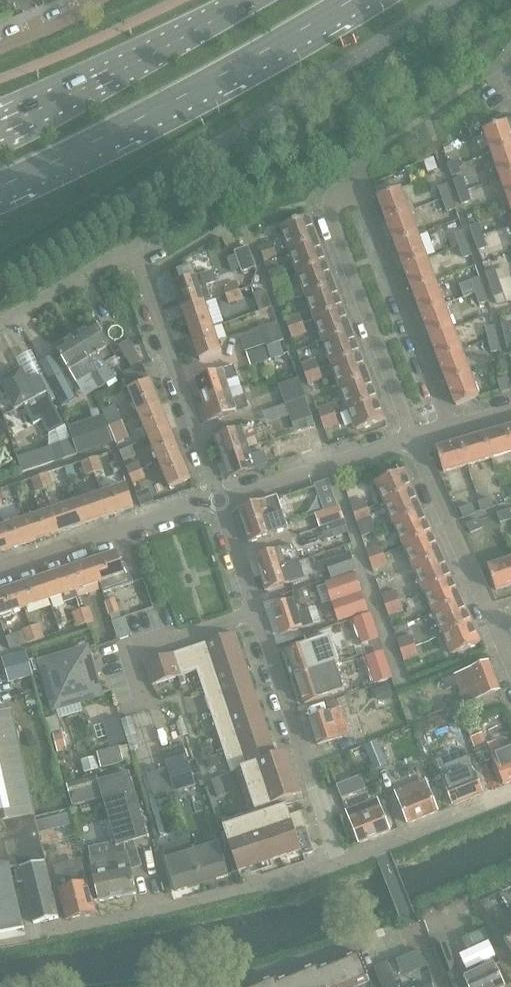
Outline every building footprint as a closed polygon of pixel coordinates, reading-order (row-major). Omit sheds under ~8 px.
[(480,202),(486,219),(510,210),(510,191),(480,202)] [(486,219),(493,236),(510,230),(510,210),(486,219)] [(465,219),(455,222),(457,229),(467,226),(465,219)] [(467,226),(457,229),(459,236),(469,233),(467,226)] [(493,236),(499,253),(510,249),(510,230),(493,236)] [(456,242),(449,245),(453,255),(460,253),(456,242)] [(424,246),(393,257),(400,275),(431,264),(424,246)] [(249,247),(235,252),(242,273),(256,268),(249,247)] [(323,248),(291,260),(296,275),(328,262),(323,248)] [(499,253),(504,269),(510,267),(510,249),(499,253)] [(460,253),(453,255),(457,266),(463,263),(460,253)] [(478,253),(468,256),(470,263),(480,260),(478,253)] [(480,260),(470,263),(472,270),(482,267),(480,260)] [(328,262),(296,275),(301,288),(333,275),(328,262)] [(279,264),(269,268),(271,275),(282,271),(279,264)] [(431,264),(400,275),(406,292),(437,280),(431,264)] [(183,310),(205,303),(212,301),(207,287),(218,283),(214,272),(175,284),(183,310)] [(333,275),(301,288),(306,301),(338,289),(333,275)] [(469,275),(462,278),(465,289),(472,286),(469,275)] [(437,280),(406,292),(412,308),(443,296),(437,280)] [(224,288),(226,296),(240,292),(237,283),(224,288)] [(287,285),(277,289),(279,296),(289,292),(287,285)] [(490,285),(480,288),(482,295),(492,293),(490,285)] [(472,286),(465,289),(469,299),(476,297),(472,286)] [(338,289),(306,301),(311,315),(344,303),(338,289)] [(260,312),(273,308),(267,291),(254,295),(260,312)] [(240,292),(226,296),(229,304),(243,300),(240,292)] [(289,292),(279,296),(282,303),(292,299),(289,292)] [(492,293),(482,295),(484,303),(494,300),(492,293)] [(443,296),(412,308),(419,326),(450,314),(443,296)] [(205,303),(183,310),(192,335),(213,328),(205,303)] [(344,303),(311,315),(317,329),(349,317),(344,303)] [(297,312),(287,316),(290,323),(300,319),(297,312)] [(499,316),(488,319),(490,326),(501,323),(499,316)] [(349,317),(317,329),(322,342),(354,330),(349,317)] [(300,319),(290,323),(292,330),(302,327),(300,319)] [(266,346),(267,347),(284,341),(278,323),(260,329),(261,331),(240,339),(246,353),(266,346)] [(453,323),(422,336),(429,353),(460,341),(453,323)] [(96,325),(76,337),(97,371),(108,364),(117,359),(96,325)] [(484,325),(474,328),(476,335),(486,333),(484,325)] [(213,328),(192,335),(200,361),(222,354),(213,328)] [(354,330),(322,342),(327,355),(359,343),(354,330)] [(486,333),(476,335),(478,343),(488,340),(486,333)] [(76,337),(57,349),(78,383),(91,375),(97,371),(76,337)] [(505,338),(495,341),(497,348),(507,345),(505,338)] [(307,339),(297,343),(300,350),(310,346),(307,339)] [(129,341),(119,347),(132,369),(143,362),(129,341)] [(460,341),(429,353),(435,370),(466,358),(460,341)] [(279,343),(267,348),(272,360),(284,356),(279,343)] [(359,343),(327,355),(332,369),(364,357),(359,343)] [(507,345),(497,348),(499,355),(509,352),(507,345)] [(310,346),(300,350),(303,357),(313,353),(310,346)] [(265,349),(247,355),(251,367),(269,361),(265,349)] [(54,356),(40,364),(59,400),(73,393),(73,392),(73,389),(69,380),(66,379),(54,356)] [(364,357),(332,369),(337,382),(369,371),(364,357)] [(466,358),(435,370),(442,387),(473,375),(466,358)] [(494,360),(484,362),(486,369),(496,367),(494,360)] [(108,364),(97,371),(100,375),(106,386),(112,382),(117,379),(108,364)] [(196,379),(203,401),(230,392),(227,383),(239,379),(235,366),(196,379)] [(317,366),(307,370),(310,377),(320,373),(317,366)] [(496,367),(486,369),(488,377),(498,374),(496,367)] [(23,371),(1,383),(16,411),(25,406),(34,425),(43,420),(50,435),(50,448),(72,440),(66,426),(40,378),(29,383),(23,371)] [(97,371),(91,375),(100,389),(106,386),(100,375),(97,371)] [(369,371),(337,382),(342,396),(374,384),(369,371)] [(320,373),(310,377),(313,384),(323,380),(320,373)] [(473,375),(442,387),(448,404),(480,392),(473,375)] [(279,386),(285,405),(305,398),(298,379),(279,386)] [(129,390),(140,415),(161,406),(150,381),(129,390)] [(374,384),(342,396),(347,409),(379,397),(374,384)] [(230,392),(203,401),(210,422),(249,409),(245,397),(233,401),(230,392)] [(328,393),(318,397),(321,404),(331,400),(328,393)] [(379,397),(347,409),(352,422),(384,411),(379,397)] [(293,425),(312,418),(305,399),(286,406),(293,425)] [(331,400),(321,404),(323,411),(333,407),(331,400)] [(103,412),(109,427),(123,422),(116,406),(103,412)] [(161,406),(140,415),(150,439),(171,430),(161,406)] [(384,411),(352,422),(358,437),(390,425),(384,411)] [(104,417),(70,429),(78,454),(112,442),(104,417)] [(338,419),(328,423),(331,430),(341,427),(338,419)] [(123,422),(109,427),(116,443),(129,437),(123,422)] [(215,437),(222,458),(249,449),(246,440),(258,436),(254,424),(215,437)] [(322,448),(320,441),(315,427),(294,434),(301,455),(322,448)] [(341,427),(331,430),(333,438),(343,434),(341,427)] [(171,430),(150,439),(160,464),(181,455),(171,430)] [(498,438),(466,450),(471,465),(504,453),(498,438)] [(50,448),(55,463),(77,455),(72,440),(50,448)] [(249,449),(222,458),(229,480),(268,467),(264,455),(252,459),(249,449)] [(35,453),(18,459),(22,473),(40,467),(35,453)] [(504,453),(471,465),(476,478),(509,466),(504,453)] [(181,455),(160,464),(170,489),(191,480),(181,455)] [(98,457),(89,460),(94,473),(102,471),(98,457)] [(94,473),(89,460),(81,463),(86,476),(94,473)] [(126,468),(129,476),(143,471),(139,462),(126,468)] [(72,466),(64,468),(68,480),(76,477),(72,466)] [(476,478),(482,492),(510,481),(510,471),(509,466),(476,478)] [(143,471),(129,476),(133,484),(146,479),(143,471)] [(407,472),(377,484),(383,502),(414,490),(407,472)] [(48,474),(39,477),(44,490),(52,488),(48,474)] [(44,490),(39,477),(31,480),(36,493),(44,490)] [(328,481),(318,484),(326,509),(337,506),(328,481)] [(482,492),(487,506),(510,497),(510,481),(482,492)] [(127,486),(101,495),(109,516),(134,508),(127,486)] [(414,490),(383,502),(389,519),(420,507),(414,490)] [(101,495),(76,503),(84,525),(109,516),(101,495)] [(487,506),(492,520),(510,512),(510,497),(487,506)] [(239,510),(245,527),(283,514),(277,498),(239,510)] [(361,498),(354,501),(358,511),(364,509),(361,498)] [(76,503),(51,512),(58,533),(84,525),(76,503)] [(420,507),(389,519),(395,535),(426,523),(420,507)] [(340,508),(316,516),(320,528),(344,520),(340,508)] [(364,509),(358,511),(361,522),(368,519),(364,509)] [(51,512),(26,520),(33,542),(58,533),(51,512)] [(492,520),(497,533),(510,528),(510,512),(492,520)] [(283,514),(245,527),(250,544),(288,531),(283,514)] [(26,520),(1,529),(8,550),(33,542),(26,520)] [(344,521),(320,529),(324,541),(348,533),(344,521)] [(426,523),(395,535),(401,552),(433,540),(426,523)] [(497,533),(502,546),(510,543),(510,528),(497,533)] [(0,529),(0,553),(8,550),(1,529),(0,529)] [(373,532),(366,534),(370,545),(377,542),(373,532)] [(433,540),(401,552),(408,569),(439,557),(433,540)] [(377,542),(370,545),(374,555),(381,553),(377,542)] [(502,546),(507,562),(510,560),(510,543),(502,546)] [(255,559),(261,576),(299,563),(293,546),(255,559)] [(118,553),(92,562),(99,584),(103,594),(133,584),(129,570),(124,572),(118,553)] [(326,563),(331,579),(356,571),(351,554),(326,563)] [(439,557),(408,569),(413,584),(445,573),(439,557)] [(92,562),(67,571),(74,592),(99,584),(92,562)] [(299,563),(261,576),(267,592),(305,580),(299,563)] [(386,565),(379,568),(383,578),(389,575),(386,565)] [(67,571),(42,579),(49,600),(62,596),(65,603),(76,599),(74,592),(67,571)] [(326,586),(317,589),(323,605),(332,602),(333,604),(362,593),(355,573),(326,584),(326,586)] [(445,573),(413,584),(420,602),(452,590),(445,573)] [(389,575),(383,578),(386,588),(393,586),(389,575)] [(42,579),(17,587),(24,609),(49,600),(42,579)] [(17,587),(0,593),(0,617),(24,609),(17,587)] [(303,589),(292,593),(295,601),(305,598),(303,589)] [(452,590),(420,602),(426,619),(458,607),(452,590)] [(398,598),(391,600),(395,611),(402,608),(398,598)] [(114,600),(106,603),(110,616),(119,613),(114,600)] [(293,600),(272,608),(282,637),(314,626),(309,610),(298,614),(293,600)] [(363,602),(344,608),(348,620),(367,613),(363,602)] [(458,607),(426,619),(432,636),(464,623),(458,607)] [(89,608),(80,611),(85,624),(94,622),(89,608)] [(402,608),(395,611),(399,621),(406,619),(402,608)] [(85,624),(80,611),(72,614),(77,627),(85,624)] [(362,645),(369,643),(378,638),(371,615),(354,621),(362,645)] [(125,618),(113,622),(119,641),(131,637),(125,618)] [(464,623),(432,636),(439,653),(471,641),(464,623)] [(39,625),(31,628),(35,641),(44,639),(39,625)] [(35,641),(31,628),(22,631),(27,644),(35,641)] [(410,632),(404,634),(407,645),(414,642),(410,632)] [(235,634),(190,649),(197,670),(242,655),(235,634)] [(286,651),(295,678),(316,671),(336,664),(339,663),(331,637),(307,645),(307,644),(286,651)] [(414,642),(407,645),(411,655),(418,653),(414,642)] [(87,649),(41,663),(55,709),(101,695),(87,649)] [(198,671),(197,670),(190,649),(145,664),(153,686),(197,671),(198,671)] [(26,651),(2,659),(9,683),(34,675),(26,651)] [(198,671),(197,671),(204,691),(249,676),(242,655),(197,670),(198,671)] [(384,656),(374,656),(366,659),(375,684),(392,679),(384,655),(384,656)] [(500,691),(489,663),(442,681),(446,691),(459,686),(466,704),(500,691)] [(316,671),(295,678),(304,705),(345,691),(336,664),(316,671)] [(249,676),(204,691),(211,711),(256,696),(249,676)] [(389,684),(378,689),(382,700),(393,696),(389,684)] [(256,696),(211,711),(217,732),(263,717),(256,696)] [(339,709),(337,701),(327,704),(329,713),(309,719),(318,746),(351,736),(342,709),(339,709)] [(9,865),(10,870),(45,862),(39,834),(11,713),(0,715),(0,867),(9,865)] [(263,717),(217,732),(224,752),(270,737),(263,717)] [(63,732),(55,734),(58,749),(67,747),(63,732)] [(270,737),(224,752),(231,774),(242,770),(242,769),(277,758),(276,757),(270,737)] [(452,740),(425,751),(435,776),(441,774),(454,806),(484,794),(471,763),(462,766),(452,740)] [(503,753),(498,741),(476,751),(480,762),(492,757),(504,786),(510,784),(510,750),(503,753)] [(211,742),(201,745),(205,756),(215,753),(211,742)] [(387,765),(377,742),(365,746),(375,769),(387,765)] [(119,746),(98,752),(102,768),(123,762),(119,746)] [(242,769),(242,770),(249,790),(294,775),(287,753),(276,757),(277,758),(242,769)] [(216,756),(206,759),(208,767),(219,763),(216,756)] [(189,762),(167,769),(175,792),(196,786),(189,762)] [(175,792),(167,769),(148,775),(155,798),(175,792)] [(117,848),(126,845),(148,839),(130,774),(98,783),(117,848)] [(294,775),(249,790),(256,811),(301,796),(294,775)] [(361,776),(337,786),(342,799),(366,790),(361,776)] [(396,792),(409,824),(438,813),(425,780),(396,792)] [(71,796),(90,790),(87,781),(68,787),(71,796)] [(223,786),(214,789),(217,798),(226,795),(223,786)] [(377,800),(347,812),(360,844),(390,832),(377,800)] [(287,806),(266,813),(281,859),(302,852),(290,816),(287,806)] [(301,812),(290,816),(302,852),(303,857),(315,853),(301,812)] [(266,813),(245,820),(260,866),(281,859),(266,813)] [(67,815),(54,818),(57,829),(70,826),(67,815)] [(245,820),(224,827),(239,873),(260,866),(245,820)] [(189,839),(163,847),(167,860),(177,892),(229,876),(222,854),(221,854),(218,845),(193,852),(189,839)] [(127,852),(91,859),(100,902),(136,894),(127,852)] [(24,882),(34,924),(59,919),(46,862),(15,869),(18,883),(24,882)] [(60,889),(69,920),(95,913),(87,883),(80,884),(76,870),(66,873),(70,887),(60,889)] [(25,928),(12,876),(0,879),(0,933),(25,928)] [(448,945),(434,951),(444,975),(457,969),(448,945)] [(420,951),(409,956),(415,972),(427,968),(420,951)] [(337,961),(348,986),(359,986),(370,982),(358,953),(337,961)] [(318,969),(317,970),(324,986),(348,986),(337,961),(318,969)] [(378,978),(382,986),(398,986),(388,962),(374,968),(378,978)] [(295,973),(301,986),(324,986),(317,970),(318,969),(316,965),(295,973)] [(494,966),(470,977),(468,973),(464,975),(462,970),(449,976),(454,986),(504,986),(494,966)] [(276,981),(275,982),(278,986),(301,986),(295,973),(276,981)] [(254,986),(278,986),(275,982),(276,981),(275,977),(254,986)]
